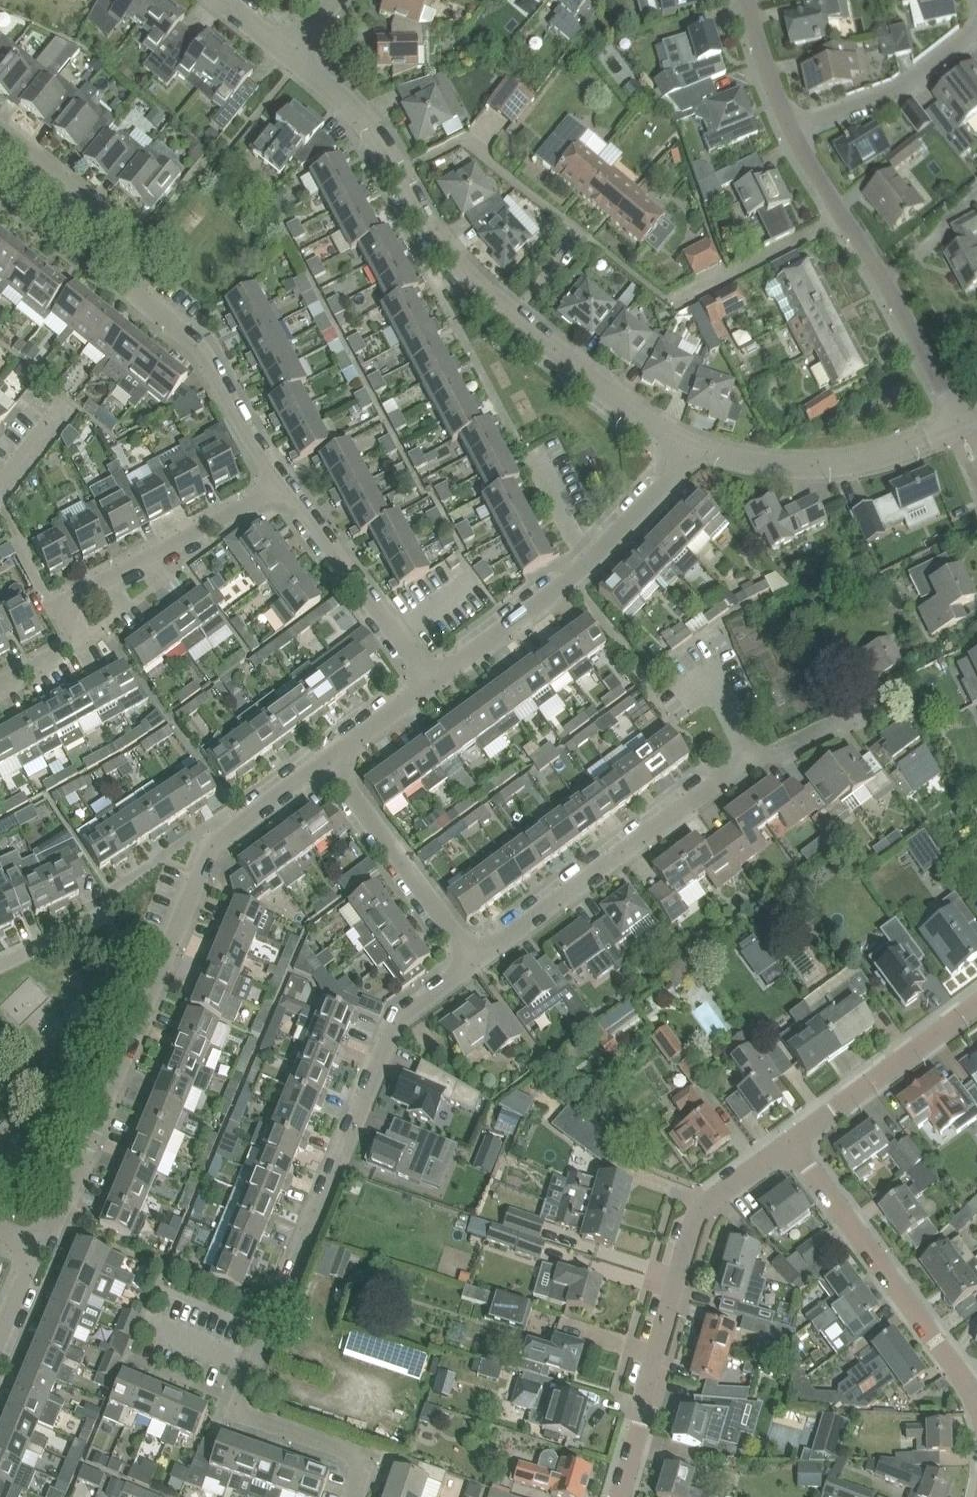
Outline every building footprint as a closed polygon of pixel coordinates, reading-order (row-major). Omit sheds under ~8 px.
[(139,26),(160,0),(122,0),(121,2),(118,0),(99,0),(88,20),(99,30),(111,16),(120,24),(127,16),(139,26)] [(164,0),(160,0),(139,26),(152,36),(145,44),(155,52),(144,66),(156,75),(178,49),(167,40),(185,17),(164,0)] [(392,27),(432,26),(432,25),(437,12),(431,10),(434,0),(385,0),(381,12),(395,18),(392,26),(392,27)] [(561,5),(554,13),(557,15),(550,24),(573,44),(592,19),(598,7),(591,19),(581,10),(589,0),(556,0),(561,5)] [(658,18),(677,13),(676,9),(706,1),(705,0),(653,0),(658,18)] [(809,14),(787,18),(793,46),(832,38),(829,24),(849,20),(845,0),(806,0),(809,14)] [(903,1),(904,5),(922,1),(927,25),(958,18),(954,0),(903,0),(903,1)] [(878,24),(872,32),(873,36),(876,40),(889,37),(886,22),(878,24)] [(432,26),(392,27),(397,27),(397,39),(377,40),(378,68),(393,67),(393,76),(393,77),(393,78),(417,69),(418,68),(418,48),(424,48),(423,26),(432,26)] [(665,98),(668,97),(726,72),(724,72),(720,57),(721,56),(717,44),(718,40),(716,32),(713,29),(712,26),(702,29),(702,27),(698,29),(699,30),(689,33),(690,35),(674,40),(683,69),(674,72),(673,70),(655,80),(665,98)] [(891,29),(897,56),(912,53),(907,26),(891,29)] [(188,79),(195,71),(207,82),(230,54),(228,52),(231,48),(212,32),(209,36),(207,35),(189,58),(178,49),(156,75),(168,85),(179,72),(188,79)] [(15,45),(0,33),(0,63),(15,45)] [(60,40),(54,47),(62,54),(69,44),(70,44),(60,40)] [(69,44),(62,54),(71,61),(81,49),(70,44),(69,44)] [(15,45),(0,63),(0,91),(8,97),(9,98),(23,81),(33,89),(21,103),(22,103),(50,69),(50,68),(47,71),(15,45)] [(854,45),(835,49),(827,51),(809,55),(812,68),(805,69),(810,95),(844,88),(842,78),(860,74),(856,55),(854,45)] [(224,131),(230,124),(245,105),(234,96),(253,72),(230,54),(207,82),(220,92),(214,100),(223,108),(212,121),(224,131)] [(976,66),(965,74),(963,72),(956,77),(957,80),(955,82),(976,109),(976,67),(976,66)] [(54,130),(83,95),(50,69),(22,103),(44,121),(58,105),(68,113),(54,130)] [(710,153),(740,141),(758,133),(741,90),(719,99),(711,80),(726,73),(726,72),(668,97),(682,114),(693,110),(696,118),(705,122),(712,119),(717,131),(704,137),(710,153)] [(414,100),(403,106),(414,126),(411,128),(416,139),(420,137),(420,138),(442,126),(448,137),(463,129),(457,118),(452,121),(436,90),(440,88),(434,76),(425,79),(406,85),(414,100)] [(488,104),(490,105),(514,123),(534,97),(508,78),(501,88),(488,104)] [(633,80),(620,90),(633,105),(648,92),(638,81),(636,83),(633,80)] [(935,98),(952,120),(938,130),(961,159),(976,146),(976,143),(967,131),(971,128),(968,125),(976,118),(976,109),(955,82),(953,83),(951,82),(944,87),(945,90),(935,98)] [(101,139),(84,159),(85,159),(115,122),(83,95),(54,130),(77,148),(91,131),(101,139)] [(933,124),(918,105),(916,102),(902,113),(919,135),(933,124)] [(302,166),(320,157),(337,147),(334,141),(320,130),(325,124),(308,110),(306,113),(293,103),(271,130),(268,127),(250,150),(280,174),(292,158),(302,166)] [(153,107),(145,117),(156,126),(164,116),(153,107)] [(567,121),(549,141),(536,157),(584,196),(597,179),(588,171),(598,160),(597,159),(609,146),(591,131),(589,133),(586,137),(567,121)] [(119,183),(120,183),(148,148),(145,151),(113,125),(116,122),(115,122),(85,159),(107,178),(121,161),(131,169),(119,183)] [(209,128),(202,136),(211,143),(218,135),(217,134),(210,128),(209,128)] [(836,148),(852,173),(890,150),(877,130),(865,138),(862,132),(836,148)] [(896,171),(923,150),(914,139),(887,160),(896,171)] [(166,162),(148,148),(120,183),(141,200),(142,201),(148,194),(159,203),(167,193),(181,175),(180,174),(166,162)] [(310,173),(320,190),(321,192),(350,177),(343,164),(351,160),(347,153),(310,173)] [(584,196),(612,219),(637,188),(613,168),(611,171),(598,160),(588,171),(597,179),(584,196)] [(692,165),(699,183),(716,175),(712,167),(699,162),(692,165)] [(716,175),(699,183),(706,203),(723,195),(721,189),(732,183),(740,199),(749,217),(758,213),(773,242),(770,243),(771,244),(796,232),(795,231),(794,232),(782,207),(791,203),(776,173),(767,178),(759,182),(754,184),(751,179),(745,181),(743,179),(737,166),(737,165),(716,175)] [(474,209),(480,220),(504,202),(498,193),(493,196),(475,166),(444,185),(445,186),(442,188),(448,198),(451,196),(464,216),(474,209)] [(893,173),(882,182),(866,194),(877,208),(881,206),(897,227),(906,220),(907,221),(910,218),(910,217),(924,206),(913,191),(909,194),(893,173)] [(321,192),(331,212),(368,192),(364,186),(357,190),(350,177),(321,192)] [(647,197),(641,192),(637,188),(612,219),(642,244),(652,232),(654,233),(657,230),(655,228),(665,216),(645,199),(647,197)] [(331,212),(341,231),(370,215),(364,202),(371,198),(368,192),(331,212)] [(504,202),(480,220),(489,229),(480,237),(496,254),(493,257),(501,265),(504,263),(531,239),(507,213),(511,210),(504,202)] [(266,207),(261,214),(271,222),(276,215),(266,207)] [(971,218),(953,228),(963,247),(946,256),(966,293),(976,287),(976,245),(972,236),(976,233),(976,214),(971,218)] [(352,250),(359,246),(388,231),(385,224),(377,228),(370,215),(341,231),(352,250)] [(287,224),(291,232),(302,226),(298,218),(287,224)] [(306,234),(302,226),(291,232),(295,240),(306,234)] [(394,243),(388,231),(359,246),(369,265),(405,246),(402,239),(394,243)] [(10,241),(0,233),(0,253),(10,241)] [(3,295),(10,286),(6,284),(29,256),(10,241),(0,253),(0,279),(3,281),(0,285),(0,292),(3,295)] [(708,241),(684,254),(694,275),(719,263),(708,241)] [(369,265),(379,284),(408,269),(401,256),(409,252),(405,246),(369,265)] [(768,285),(766,291),(769,298),(776,300),(786,295),(798,318),(788,323),(788,324),(798,319),(816,310),(810,299),(827,290),(812,262),(801,268),(799,264),(802,263),(796,252),(771,266),(778,280),(768,285)] [(25,299),(47,271),(29,256),(6,284),(10,286),(25,299)] [(318,257),(307,263),(311,270),(322,264),(318,257)] [(326,272),(322,264),(311,270),(315,278),(326,272)] [(379,284),(389,302),(425,283),(422,277),(415,281),(408,269),(379,284)] [(66,287),(47,271),(25,299),(22,302),(46,322),(53,314),(54,312),(50,308),(66,287)] [(297,288),(308,281),(304,274),(293,280),(297,288)] [(610,333),(602,342),(603,342),(629,310),(627,309),(618,301),(614,305),(588,284),(582,278),(561,303),(564,305),(568,308),(565,311),(565,312),(563,315),(572,323),(575,320),(593,334),(600,325),(610,333)] [(308,281),(297,288),(301,295),(312,289),(308,281)] [(426,284),(425,283),(389,302),(381,306),(392,326),(421,311),(414,298),(422,294),(419,288),(426,284)] [(736,285),(713,297),(724,318),(747,306),(736,285)] [(62,335),(68,340),(75,332),(72,329),(94,301),(75,286),(54,312),(53,314),(69,327),(62,335)] [(266,305),(265,303),(255,286),(226,301),(233,315),(226,319),(229,325),(266,305)] [(805,357),(815,351),(850,334),(827,290),(810,299),(816,310),(789,325),(805,357)] [(625,293),(618,301),(627,309),(634,300),(625,293)] [(327,301),(331,309),(342,303),(338,295),(327,301)] [(700,303),(710,322),(720,341),(727,337),(719,321),(724,318),(713,297),(700,303)] [(90,344),(113,316),(94,301),(72,329),(75,332),(90,344)] [(346,310),(342,303),(331,309),(335,316),(346,310)] [(276,324),(266,305),(229,325),(232,331),(240,327),(247,340),(276,324)] [(644,375),(645,376),(664,339),(664,340),(664,339),(655,332),(652,336),(626,315),(629,311),(629,310),(603,342),(600,345),(610,353),(612,350),(630,365),(638,355),(650,365),(644,375)] [(392,326),(402,345),(439,326),(435,319),(428,323),(421,311),(392,326)] [(318,327),(329,321),(325,313),(313,319),(318,327)] [(99,365),(105,370),(112,362),(109,359),(131,332),(113,316),(90,344),(106,357),(99,365)] [(329,321),(318,327),(322,334),(333,328),(329,321)] [(711,353),(723,347),(720,341),(710,322),(698,328),(711,353)] [(276,324),(247,340),(253,353),(246,357),(249,363),(286,344),(276,324)] [(402,345),(412,364),(441,349),(435,336),(442,332),(439,326),(402,345)] [(109,359),(112,362),(128,375),(150,347),(131,332),(109,359)] [(689,406),(701,372),(704,361),(695,357),(693,360),(677,352),(683,340),(668,332),(664,339),(664,340),(664,339),(645,376),(643,379),(654,385),(655,381),(676,392),(681,382),(694,388),(689,406)] [(347,340),(351,347),(363,341),(359,334),(347,340)] [(868,369),(850,334),(815,351),(822,365),(811,370),(821,388),(831,382),(834,387),(868,369)] [(68,340),(62,335),(55,343),(61,348),(68,340)] [(19,340),(12,349),(19,354),(26,346),(19,340)] [(367,349),(363,341),(351,347),(355,355),(367,349)] [(31,344),(22,354),(34,364),(42,354),(31,344)] [(296,363),(286,344),(249,363),(253,370),(260,366),(267,378),(296,363)] [(143,387),(146,390),(169,362),(150,347),(128,375),(117,387),(132,400),(129,404),(136,409),(143,401),(136,395),(143,387)] [(412,364),(422,383),(459,364),(456,357),(448,361),(441,349),(412,364)] [(345,351),(334,357),(338,364),(349,359),(345,351)] [(349,359),(338,364),(342,372),(353,366),(349,359)] [(170,409),(173,408),(196,395),(182,384),(188,377),(169,362),(146,390),(143,387),(136,395),(143,401),(149,392),(170,409)] [(270,402),(299,386),(307,382),(296,363),(267,378),(274,391),(266,395),(270,402)] [(422,383),(432,402),(461,387),(455,374),(462,370),(459,364),(422,383)] [(22,365),(16,372),(30,384),(37,377),(22,365)] [(105,370),(99,365),(92,373),(98,379),(105,370)] [(379,372),(367,378),(371,385),(383,379),(379,372)] [(701,372),(689,406),(711,413),(710,417),(721,420),(722,416),(723,417),(734,382),(715,376),(701,372)] [(387,387),(383,379),(371,385),(375,393),(387,387)] [(65,381),(59,387),(68,394),(73,388),(65,381)] [(299,386),(270,402),(277,414),(269,418),(273,424),(309,405),(299,386)] [(432,402),(442,422),(479,402),(476,396),(468,400),(461,387),(432,402)] [(358,403),(369,397),(365,389),(354,395),(358,403)] [(803,410),(811,423),(837,405),(829,393),(803,410)] [(204,410),(196,395),(173,408),(181,422),(186,419),(204,410)] [(369,397),(358,403),(363,411),(374,405),(369,397)] [(89,400),(84,407),(94,415),(99,409),(89,400)] [(442,422),(452,440),(482,424),(475,412),(483,408),(479,402),(442,422)] [(319,424),(309,405),(273,424),(276,430),(283,426),(290,439),(319,424)] [(358,405),(349,410),(352,416),(361,411),(358,405)] [(8,415),(0,408),(0,424),(8,415)] [(387,416),(391,424),(403,418),(399,410),(387,416)] [(460,437),(470,456),(499,440),(492,428),(500,424),(496,417),(482,424),(452,440),(453,441),(460,437)] [(407,425),(403,418),(391,424),(395,431),(407,425)] [(240,454),(224,424),(210,431),(208,439),(213,448),(199,455),(207,472),(216,489),(240,477),(230,459),(240,454)] [(319,424),(290,439),(297,452),(290,456),(293,463),(330,443),(319,424)] [(70,425),(61,436),(68,450),(82,435),(70,425)] [(388,436),(377,442),(381,449),(392,443),(388,436)] [(166,472),(174,489),(183,506),(207,494),(197,477),(207,472),(199,455),(196,448),(195,449),(189,437),(178,443),(180,447),(159,458),(163,466),(166,472)] [(470,456),(480,475),(516,455),(513,449),(505,453),(499,440),(470,456)] [(349,442),(330,451),(312,461),(316,468),(324,464),(330,477),(359,461),(349,442)] [(396,451),(392,443),(381,449),(385,457),(396,451)] [(407,454),(411,462),(423,456),(419,448),(407,454)] [(480,475),(490,493),(519,478),(512,466),(520,462),(516,455),(480,475)] [(427,464),(423,456),(411,462),(416,470),(427,464)] [(166,472),(165,469),(163,466),(159,458),(147,465),(148,466),(151,472),(154,478),(133,490),(142,506),(141,507),(146,516),(150,524),(173,512),(173,511),(164,494),(174,489),(166,472)] [(330,477),(337,489),(330,493),(333,500),(369,480),(359,461),(330,477)] [(118,490),(97,501),(100,507),(109,524),(108,524),(113,533),(117,542),(140,529),(136,521),(131,512),(141,507),(142,506),(133,490),(130,483),(127,477),(123,470),(111,477),(118,490)] [(872,504),(853,512),(868,545),(886,537),(883,531),(906,521),(903,515),(924,506),(922,503),(941,495),(930,470),(888,487),(892,496),(872,505),(872,504)] [(398,479),(402,487),(414,481),(409,473),(398,479)] [(519,478),(490,493),(482,497),(493,517),(522,501),(515,489),(523,485),(519,478)] [(380,499),(369,480),(333,500),(336,506),(344,502),(351,515),(380,499)] [(414,481),(402,487),(406,494),(418,488),(414,481)] [(446,482),(434,488),(439,496),(450,490),(446,482)] [(454,497),(450,490),(439,496),(443,504),(454,497)] [(697,493),(680,510),(703,533),(710,540),(711,541),(728,524),(720,516),(697,493)] [(793,537),(808,530),(826,521),(815,497),(781,514),(773,497),(746,511),(759,539),(765,536),(772,551),(794,540),(793,537)] [(380,499),(351,515),(357,527),(350,531),(354,538),(370,530),(399,514),(398,513),(389,518),(380,499)] [(98,530),(108,524),(100,507),(97,501),(86,506),(84,501),(61,513),(64,518),(76,541),(75,542),(84,559),(107,547),(98,530)] [(493,517),(503,536),(540,517),(536,510),(529,514),(522,501),(493,517)] [(427,514),(431,521),(442,515),(438,508),(427,514)] [(687,550),(703,533),(680,510),(664,526),(687,550)] [(409,533),(399,514),(370,530),(376,542),(369,546),(372,552),(409,533)] [(446,523),(442,515),(431,521),(435,529),(446,523)] [(503,536),(513,555),(542,540),(535,527),(543,523),(540,517),(503,536)] [(55,531),(33,543),(51,577),(74,564),(70,556),(65,547),(75,542),(76,541),(64,518),(52,525),(55,531)] [(456,527),(460,534),(471,528),(467,521),(456,527)] [(225,542),(246,570),(255,564),(284,542),(281,538),(280,539),(277,534),(273,537),(265,526),(255,534),(247,525),(225,542)] [(664,526),(648,543),(671,566),(682,576),(698,560),(694,556),(687,550),(664,526)] [(475,536),(471,528),(460,534),(464,542),(475,536)] [(409,533),(372,552),(375,559),(383,555),(390,567),(419,552),(409,533)] [(441,540),(445,548),(456,542),(452,534),(441,540)] [(549,552),(542,540),(513,555),(523,575),(560,555),(557,548),(549,552)] [(286,547),(287,546),(284,542),(255,564),(246,570),(259,589),(293,564),(286,554),(289,551),(286,547)] [(656,582),(671,566),(648,543),(632,559),(656,582)] [(419,552),(390,567),(396,580),(389,584),(393,591),(430,572),(419,552)] [(455,556),(446,562),(452,570),(461,564),(455,556)] [(934,591),(939,601),(920,610),(933,635),(968,618),(962,605),(975,599),(960,570),(952,574),(944,558),(910,574),(920,594),(926,591),(928,595),(934,591)] [(632,559),(616,575),(640,598),(656,582),(632,559)] [(484,561),(474,569),(479,576),(489,568),(484,561)] [(269,583),(282,601),(311,579),(308,574),(307,575),(304,571),(300,574),(293,564),(259,589),(260,589),(269,583)] [(494,575),(489,568),(479,576),(484,583),(494,575)] [(623,615),(640,598),(616,575),(599,592),(623,615)] [(315,583),(311,579),(282,601),(271,608),(285,627),(321,601),(313,591),(316,588),(313,584),(315,583)] [(218,591),(211,581),(204,586),(211,596),(218,591)] [(767,581),(756,586),(760,594),(771,589),(767,581)] [(11,589),(9,595),(14,604),(4,610),(14,630),(21,643),(42,632),(23,599),(25,593),(22,588),(16,586),(11,589)] [(748,600),(760,594),(756,586),(735,597),(739,604),(748,600)] [(226,600),(223,597),(218,591),(211,596),(219,606),(226,600)] [(226,626),(212,608),(201,592),(190,600),(187,596),(183,599),(182,598),(178,601),(207,640),(226,626)] [(163,619),(181,644),(189,654),(207,640),(178,601),(174,604),(174,606),(170,609),(173,612),(163,619)] [(336,609),(331,602),(324,606),(329,613),(336,609)] [(724,602),(714,610),(719,617),(730,609),(724,602)] [(4,610),(3,610),(0,605),(0,655),(11,649),(3,636),(14,630),(4,610)] [(709,624),(719,617),(714,610),(704,617),(709,624)] [(306,620),(311,627),(321,620),(316,612),(306,620)] [(231,623),(238,632),(245,627),(238,617),(231,623)] [(146,625),(141,628),(163,658),(181,644),(163,619),(153,627),(151,623),(146,626),(146,625)] [(311,627),(306,620),(296,627),(301,634),(311,627)] [(564,629),(587,660),(606,646),(586,620),(574,628),(571,624),(564,629)] [(253,637),(245,627),(238,632),(246,642),(253,637)] [(163,658),(141,628),(137,631),(138,633),(134,636),(136,639),(126,647),(144,672),(163,658)] [(364,628),(331,653),(337,662),(359,691),(363,688),(362,687),(366,684),(364,680),(374,672),(366,660),(380,650),(364,628)] [(560,639),(549,647),(569,674),(576,684),(594,671),(587,660),(564,629),(557,634),(560,639)] [(688,629),(677,636),(683,643),(693,636),(688,629)] [(673,651),(683,643),(677,636),(667,643),(673,651)] [(259,645),(253,637),(246,642),(251,650),(259,645)] [(279,640),(269,647),(274,654),(284,647),(279,640)] [(869,681),(903,664),(896,650),(886,655),(886,654),(883,655),(878,645),(864,652),(870,663),(863,667),(869,681)] [(274,654),(269,647),(259,654),(265,661),(274,654)] [(568,674),(549,647),(538,655),(534,651),(527,656),(550,687),(568,674)] [(312,667),(337,700),(347,693),(349,696),(354,693),(355,694),(359,691),(337,662),(331,653),(312,667)] [(265,661),(259,654),(251,660),(256,667),(265,661)] [(976,703),(976,655),(970,658),(976,671),(968,675),(970,679),(962,682),(973,705),(976,703)] [(523,666),(512,674),(532,701),(539,711),(557,697),(550,687),(527,656),(520,661),(523,666)] [(230,672),(240,665),(235,658),(225,665),(230,672)] [(309,662),(291,676),(300,689),(322,718),(327,715),(326,714),(330,711),(327,707),(337,700),(312,667),(309,662)] [(105,669),(100,671),(118,703),(123,713),(149,699),(141,689),(138,691),(134,685),(124,665),(112,671),(110,667),(105,670),(105,669)] [(215,672),(221,679),(230,672),(225,665),(215,672)] [(240,665),(230,672),(235,679),(245,671),(240,665)] [(93,682),(83,687),(98,714),(103,725),(123,714),(123,713),(118,703),(100,671),(95,674),(96,675),(91,678),(93,682)] [(230,672),(221,679),(226,686),(235,679),(230,672)] [(490,683),(513,715),(532,701),(512,674),(501,683),(498,678),(490,683)] [(196,682),(187,689),(192,696),(202,689),(196,682)] [(520,724),(513,715),(490,683),(483,688),(487,693),(475,702),(502,738),(520,724)] [(627,693),(622,686),(612,693),(617,700),(627,693)] [(65,691),(60,693),(78,725),(83,736),(103,725),(98,714),(83,687),(72,693),(70,689),(65,692),(65,691)] [(192,696),(187,689),(177,697),(182,704),(192,696)] [(300,689),(282,703),(300,727),(310,720),(313,723),(317,720),(318,722),(322,718),(300,689)] [(53,704),(43,710),(58,737),(63,747),(64,748),(84,737),(83,736),(78,725),(60,693),(55,696),(56,697),(51,700),(53,704)] [(607,708),(617,700),(612,693),(601,701),(607,708)] [(206,694),(196,701),(201,708),(211,701),(206,694)] [(257,707),(263,716),(285,746),(290,743),(289,741),(293,738),(290,735),(300,727),(282,703),(275,694),(257,707)] [(620,705),(625,712),(635,704),(630,697),(620,705)] [(176,715),(182,723),(198,711),(201,708),(196,701),(176,715)] [(475,702),(464,710),(461,705),(453,711),(477,742),(484,751),(502,738),(475,702)] [(625,712),(620,705),(610,712),(615,719),(625,712)] [(25,714),(24,713),(20,715),(43,758),(63,747),(43,710),(32,715),(30,712),(25,714)] [(458,755),(477,742),(453,711),(446,716),(450,721),(439,729),(458,755)] [(610,712),(601,719),(610,730),(618,724),(615,719),(610,712)] [(585,713),(575,721),(580,728),(590,720),(585,713)] [(13,726),(2,732),(17,759),(23,769),(43,758),(20,715),(15,718),(16,719),(11,722),(13,726)] [(281,749),(285,746),(263,716),(245,730),(263,754),(273,747),(276,751),(280,748),(281,749)] [(570,735),(580,728),(575,721),(565,728),(570,735)] [(902,721),(881,737),(883,740),(888,747),(882,751),(897,771),(888,777),(884,771),(883,772),(892,784),(895,789),(904,801),(941,774),(914,737),(902,721)] [(583,732),(588,739),(599,731),(593,724),(583,732)] [(143,726),(133,732),(138,740),(148,733),(143,726)] [(169,726),(151,737),(157,746),(174,734),(169,726)] [(458,755),(439,729),(428,737),(424,732),(417,738),(440,769),(458,755)] [(245,730),(227,743),(249,773),(253,770),(252,769),(256,765),(253,762),(263,754),(245,730)] [(17,759),(2,732),(0,733),(0,768),(17,759)] [(138,740),(133,732),(123,739),(128,746),(138,740)] [(588,739),(583,732),(573,739),(579,747),(588,739)] [(650,746),(670,772),(689,758),(669,732),(650,746)] [(249,773),(227,743),(220,734),(217,737),(214,742),(202,750),(226,782),(237,774),(239,778),(243,775),(244,776),(249,773)] [(140,742),(146,751),(156,744),(150,736),(140,742)] [(413,748),(402,756),(422,782),(429,792),(447,778),(446,777),(440,769),(417,738),(410,743),(413,748)] [(540,751),(545,757),(556,750),(550,743),(540,751)] [(650,746),(632,759),(651,786),(670,772),(650,746)] [(105,750),(94,755),(99,763),(109,757),(105,750)] [(545,757),(550,765),(561,757),(556,750),(545,757)] [(530,758),(535,765),(545,757),(540,751),(530,758)] [(872,799),(892,784),(883,772),(873,779),(852,751),(831,766),(850,792),(850,793),(852,796),(864,787),(872,799)] [(99,763),(94,755),(84,761),(88,769),(99,763)] [(124,756),(113,762),(118,770),(128,764),(124,756)] [(422,782),(402,756),(391,764),(387,760),(380,765),(403,796),(422,782)] [(541,772),(550,765),(545,757),(535,765),(541,772)] [(632,759),(613,773),(633,799),(651,786),(632,759)] [(118,770),(113,762),(103,768),(107,776),(118,770)] [(831,766),(829,763),(807,778),(829,807),(819,814),(828,826),(847,812),(839,801),(850,793),(850,792),(831,766)] [(403,796),(380,765),(373,770),(377,775),(365,784),(384,810),(403,796)] [(179,780),(200,811),(204,808),(203,807),(208,804),(205,800),(216,793),(199,767),(179,780)] [(501,775),(507,782),(517,775),(511,768),(501,775)] [(65,772),(54,778),(58,785),(69,779),(65,772)] [(615,813),(633,799),(613,773),(595,787),(615,813)] [(497,790),(507,782),(501,775),(491,783),(497,790)] [(58,785),(54,778),(43,783),(47,791),(58,785)] [(84,778),(73,784),(77,792),(88,786),(84,778)] [(525,786),(520,779),(510,787),(515,794),(525,786)] [(179,780),(160,793),(177,818),(187,812),(190,815),(194,812),(195,814),(200,811),(179,780)] [(770,782),(748,799),(767,824),(779,816),(789,830),(816,810),(797,785),(781,797),(770,782)] [(135,795),(162,836),(166,833),(165,832),(170,829),(167,825),(177,818),(160,793),(154,783),(135,795)] [(77,792),(73,784),(62,790),(66,798),(77,792)] [(505,801),(515,794),(510,787),(500,794),(505,801)] [(615,813),(595,787),(577,800),(597,826),(615,813)] [(52,796),(56,804),(66,798),(62,790),(52,796)] [(25,794),(14,799),(18,807),(29,801),(25,794)] [(122,818),(139,843),(149,837),(152,840),(156,837),(157,839),(162,836),(135,795),(115,808),(122,818)] [(465,802),(470,810),(480,802),(475,795),(465,802)] [(18,807),(14,799),(3,805),(7,813),(18,807)] [(766,848),(755,833),(767,824),(748,799),(725,815),(733,826),(717,838),(739,867),(766,848)] [(578,840),(597,826),(577,800),(558,814),(578,840)] [(470,810),(465,802),(455,810),(460,817),(470,810)] [(313,808),(294,822),(314,848),(332,835),(336,840),(349,830),(330,805),(318,815),(313,808)] [(96,820),(124,861),(128,858),(127,857),(131,854),(129,850),(139,843),(122,818),(115,808),(114,806),(96,819),(96,820)] [(484,807),(473,814),(479,821),(489,814),(484,807)] [(469,829),(479,821),(473,814),(463,822),(469,829)] [(558,814),(540,827),(560,854),(578,840),(558,814)] [(0,824),(0,837),(21,826),(16,816),(0,824)] [(124,861),(96,820),(77,833),(100,869),(112,862),(114,865),(118,863),(119,864),(124,861)] [(295,862),(314,848),(294,822),(276,836),(295,862)] [(428,829),(433,836),(439,832),(444,829),(438,822),(428,829)] [(540,827),(522,841),(541,867),(560,854),(540,827)] [(423,844),(433,836),(428,829),(418,836),(423,844)] [(924,831),(906,844),(905,845),(925,873),(945,859),(924,831)] [(443,837),(437,841),(442,849),(448,844),(452,841),(447,834),(443,837)] [(305,875),(295,862),(276,836),(258,849),(277,876),(288,868),(295,878),(298,881),(305,875)] [(893,836),(886,841),(894,852),(905,845),(906,844),(901,837),(893,836)] [(695,838),(674,854),(696,883),(707,875),(718,890),(742,872),(739,867),(717,838),(703,849),(695,838)] [(84,855),(75,840),(36,859),(61,910),(65,908),(65,906),(70,904),(68,900),(80,894),(73,881),(85,875),(78,858),(84,855)] [(437,841),(418,855),(425,865),(444,851),(442,849),(437,841)] [(522,841),(503,854),(523,881),(541,867),(522,841)] [(884,861),(894,852),(886,841),(880,846),(879,854),(884,861)] [(238,863),(243,870),(230,879),(236,900),(250,906),(270,891),(265,885),(277,876),(258,849),(238,863)] [(505,894),(523,881),(503,854),(485,868),(505,894)] [(685,891),(696,883),(674,854),(653,869),(664,883),(649,894),(661,910),(671,924),(689,911),(682,901),(689,896),(685,891)] [(56,912),(61,910),(36,859),(24,865),(26,870),(18,873),(16,869),(4,874),(8,883),(19,907),(22,912),(33,907),(37,915),(48,909),(50,913),(55,911),(56,912)] [(369,859),(359,867),(366,877),(377,869),(369,859)] [(4,935),(2,931),(14,925),(11,918),(22,912),(19,907),(8,883),(4,874),(1,868),(0,869),(0,937),(4,935)] [(505,894),(485,868),(467,882),(486,908),(505,894)] [(486,908),(467,882),(448,896),(467,922),(486,908)] [(363,923),(389,904),(375,885),(349,904),(363,923)] [(607,916),(597,923),(607,938),(608,937),(615,947),(632,935),(629,930),(650,915),(629,887),(601,908),(607,916)] [(323,900),(329,907),(338,900),(333,893),(323,900)] [(947,909),(951,914),(923,934),(944,962),(949,958),(959,971),(976,958),(976,946),(965,930),(976,921),(956,895),(944,904),(947,909)] [(266,912),(250,906),(236,900),(230,914),(225,912),(221,920),(257,934),(266,912)] [(329,907),(323,900),(312,908),(317,915),(329,907)] [(361,940),(358,942),(365,950),(376,942),(403,922),(389,904),(363,923),(353,930),(361,940)] [(920,998),(916,992),(923,987),(917,978),(919,976),(913,967),(925,959),(896,919),(880,931),(889,944),(869,959),(879,973),(876,975),(884,987),(888,984),(905,1008),(920,998)] [(223,930),(218,943),(248,955),(257,934),(221,920),(218,928),(223,930)] [(416,940),(403,922),(376,942),(365,950),(363,951),(377,969),(383,965),(390,960),(416,940)] [(582,922),(553,943),(565,961),(574,972),(586,963),(591,971),(597,979),(614,967),(617,972),(628,965),(615,947),(608,937),(607,938),(598,944),(588,930),(582,922)] [(287,948),(295,951),(301,938),(293,935),(287,948)] [(754,935),(739,946),(744,952),(748,959),(764,947),(754,935)] [(421,966),(430,959),(416,940),(390,960),(403,978),(397,982),(402,990),(426,973),(421,966)] [(239,976),(248,955),(218,943),(212,956),(207,954),(204,962),(239,976)] [(312,976),(316,973),(309,963),(316,958),(305,943),(294,969),(312,976)] [(291,962),(295,951),(287,948),(283,959),(291,962)] [(585,1008),(560,973),(548,957),(535,966),(530,960),(506,978),(528,1009),(554,990),(574,1016),(585,1008)] [(316,973),(323,968),(316,958),(309,963),(316,973)] [(676,990),(696,976),(684,958),(664,973),(676,990)] [(204,962),(200,970),(206,972),(200,985),(233,998),(242,977),(239,976),(204,962)] [(827,999),(810,1012),(840,1053),(873,1028),(855,1003),(873,990),(861,973),(858,975),(858,976),(826,999),(827,999)] [(28,1015),(48,995),(30,978),(10,999),(28,1015)] [(270,989),(278,992),(283,981),(275,978),(270,989)] [(189,996),(186,1005),(204,1012),(221,1019),(234,1024),(240,1011),(238,1010),(241,1003),(243,1004),(243,1003),(243,1002),(233,998),(200,985),(195,998),(189,996)] [(273,1005),(278,992),(270,989),(265,1002),(273,1005)] [(329,997),(341,1002),(344,994),(333,989),(329,997)] [(356,999),(344,994),(341,1002),(353,1007),(356,999)] [(283,997),(278,1009),(286,1012),(301,1018),(315,1023),(345,1036),(350,1023),(356,1025),(359,1016),(341,1008),(324,1001),(318,999),(313,1009),(283,997)] [(380,1018),(385,1006),(363,997),(358,1009),(380,1018)] [(487,1017),(475,1001),(442,1026),(454,1042),(466,1058),(484,1044),(493,1057),(522,1036),(500,1007),(487,1017)] [(629,1001),(599,1022),(600,1023),(609,1035),(610,1037),(612,1036),(640,1016),(629,1001)] [(808,1076),(840,1053),(810,1012),(804,1004),(789,1015),(797,1025),(780,1038),(808,1076)] [(278,1032),(286,1012),(278,1009),(270,1029),(278,1032)] [(178,1024),(175,1032),(210,1047),(221,1051),(226,1039),(227,1039),(231,1030),(219,1025),(207,1020),(189,1012),(183,1026),(178,1024)] [(311,1032),(306,1045),(342,1059),(345,1051),(340,1048),(345,1036),(315,1023),(301,1018),(297,1026),(311,1032)] [(260,1035),(265,1023),(257,1020),(252,1032),(260,1035)] [(617,1046),(619,1045),(612,1036),(610,1037),(609,1035),(600,1023),(591,1030),(601,1043),(600,1044),(606,1052),(607,1054),(609,1053),(617,1064),(626,1057),(619,1047),(617,1046)] [(669,1063),(684,1052),(666,1027),(652,1038),(669,1063)] [(269,1053),(278,1032),(270,1029),(261,1050),(269,1053)] [(738,1092),(746,1103),(758,1119),(782,1101),(764,1077),(775,1069),(747,1031),(733,1040),(742,1053),(731,1061),(749,1085),(738,1092)] [(171,1040),(176,1042),(171,1055),(201,1068),(214,1073),(222,1052),(221,1051),(175,1032),(171,1040)] [(342,1059),(306,1045),(297,1066),(328,1078),(333,1065),(338,1067),(342,1059)] [(241,1059),(249,1063),(254,1051),(246,1047),(241,1059)] [(160,1066),(157,1074),(193,1089),(202,1093),(205,1094),(214,1073),(201,1068),(171,1055),(166,1068),(160,1066)] [(963,1065),(975,1082),(976,1084),(976,1055),(968,1062),(963,1065)] [(249,1063),(241,1059),(236,1071),(244,1074),(249,1063)] [(252,1071),(260,1074),(265,1062),(257,1059),(252,1071)] [(694,1087),(704,1079),(690,1060),(679,1067),(694,1087)] [(402,1082),(394,1101),(411,1108),(409,1113),(433,1123),(443,1099),(475,1112),(481,1096),(422,1062),(415,1079),(406,1075),(405,1075),(404,1076),(402,1082)] [(297,1066),(289,1087),(324,1101),(328,1093),(322,1091),(328,1078),(297,1066)] [(252,1071),(247,1082),(256,1086),(260,1074),(252,1071)] [(184,1110),(193,1089),(157,1074),(154,1082),(159,1085),(153,1097),(184,1110)] [(901,1104),(920,1129),(929,1121),(941,1137),(954,1128),(958,1134),(976,1119),(976,1107),(972,1100),(973,1100),(965,1089),(958,1079),(957,1079),(946,1087),(938,1077),(901,1104)] [(289,1087),(280,1108),(310,1120),(316,1107),(321,1109),(324,1101),(289,1087)] [(223,1101),(231,1105),(237,1091),(229,1088),(223,1101)] [(730,1139),(718,1123),(707,1109),(706,1109),(690,1088),(672,1101),(680,1112),(687,1107),(696,1118),(671,1136),(684,1154),(694,1146),(695,1148),(698,1146),(706,1157),(730,1139)] [(143,1108),(139,1117),(175,1131),(184,1110),(153,1097),(148,1111),(143,1108)] [(231,1105),(223,1101),(218,1113),(227,1116),(231,1105)] [(234,1114),(243,1117),(247,1105),(239,1102),(234,1114)] [(280,1108),(272,1129),(307,1144),(311,1135),(305,1133),(310,1120),(280,1108)] [(502,1110),(498,1123),(516,1130),(521,1117),(502,1110)] [(243,1117),(234,1114),(230,1125),(238,1128),(243,1117)] [(166,1152),(175,1131),(139,1117),(131,1138),(166,1152)] [(571,1132),(580,1140),(593,1126),(583,1118),(571,1132)] [(372,1146),(366,1161),(369,1162),(368,1165),(396,1176),(397,1174),(421,1184),(422,1182),(431,1160),(443,1165),(452,1143),(395,1120),(389,1135),(391,1136),(388,1143),(378,1139),(375,1148),(372,1146)] [(293,1163),(299,1149),(304,1152),(307,1144),(272,1129),(261,1125),(253,1146),(263,1150),(293,1163)] [(873,1164),(871,1161),(877,1158),(880,1162),(890,1155),(905,1175),(908,1173),(916,1167),(925,1160),(909,1138),(900,1145),(896,1141),(888,1147),(872,1125),(838,1151),(854,1174),(855,1173),(860,1182),(874,1173),(870,1166),(873,1164)] [(214,1147),(219,1135),(210,1132),(205,1144),(214,1147)] [(485,1136),(479,1152),(497,1159),(503,1143),(493,1140),(485,1136)] [(603,1136),(591,1150),(605,1163),(618,1149),(603,1136)] [(125,1151),(122,1159),(157,1173),(166,1152),(131,1138),(130,1138),(136,1140),(130,1153),(125,1151)] [(214,1147),(205,1144),(201,1154),(210,1157),(214,1147)] [(217,1156),(225,1159),(230,1148),(222,1144),(217,1156)] [(263,1150),(254,1172),(290,1186),(293,1178),(288,1176),(293,1163),(263,1150)] [(225,1159),(217,1156),(212,1168),(220,1171),(225,1159)] [(118,1167),(124,1169),(118,1182),(149,1194),(157,1173),(122,1159),(118,1167)] [(923,1194),(941,1181),(925,1160),(916,1167),(908,1173),(923,1194)] [(287,1194),(290,1186),(254,1172),(246,1193),(276,1205),(281,1192),(287,1194)] [(188,1186),(196,1189),(201,1178),(193,1174),(188,1186)] [(595,1197),(625,1206),(631,1186),(601,1177),(599,1183),(571,1175),(567,1187),(595,1196),(595,1197)] [(108,1193),(104,1201),(140,1215),(149,1194),(118,1182),(113,1195),(108,1193)] [(789,1187),(761,1207),(763,1210),(778,1229),(780,1233),(795,1222),(798,1226),(802,1223),(810,1218),(810,1217),(807,1213),(808,1213),(807,1212),(814,1207),(798,1185),(791,1190),(789,1187)] [(196,1189),(188,1186),(183,1198),(191,1201),(196,1189)] [(204,1186),(199,1198),(207,1202),(212,1190),(204,1186)] [(567,1187),(560,1212),(588,1221),(589,1218),(619,1227),(625,1206),(595,1197),(595,1196),(567,1187)] [(881,1211),(903,1241),(907,1238),(917,1251),(939,1235),(914,1200),(919,1197),(912,1188),(881,1211)] [(246,1193),(237,1214),(273,1228),(276,1220),(271,1218),(276,1205),(246,1193)] [(207,1202),(199,1198),(194,1210),(202,1213),(207,1202)] [(106,1211),(100,1225),(131,1237),(138,1240),(147,1218),(140,1215),(104,1201),(101,1209),(106,1211)] [(950,1223),(959,1233),(976,1215),(976,1214),(968,1205),(950,1223)] [(508,1209),(502,1226),(538,1238),(544,1221),(508,1209)] [(583,1239),(594,1242),(613,1247),(619,1227),(589,1218),(588,1221),(560,1212),(556,1225),(585,1233),(583,1239)] [(237,1214),(228,1235),(259,1247),(264,1234),(269,1236),(273,1228),(237,1214)] [(170,1228),(178,1232),(183,1220),(175,1216),(170,1228)] [(546,1243),(491,1227),(486,1242),(516,1251),(515,1253),(541,1260),(546,1243)] [(178,1232),(170,1228),(166,1240),(174,1243),(178,1232)] [(186,1229),(181,1240),(190,1244),(195,1232),(186,1229)] [(815,1240),(799,1252),(803,1258),(807,1264),(817,1257),(832,1246),(823,1234),(823,1235),(822,1235),(816,1240),(815,1240)] [(220,1256),(255,1271),(259,1262),(254,1260),(259,1247),(228,1235),(220,1256)] [(923,1265),(939,1288),(966,1269),(976,1259),(960,1238),(923,1265)] [(190,1244),(181,1240),(177,1252),(185,1255),(190,1244)] [(79,1241),(70,1263),(115,1282),(126,1287),(131,1289),(135,1278),(120,1272),(126,1258),(123,1256),(110,1251),(109,1254),(79,1241)] [(723,1269),(751,1277),(762,1280),(766,1266),(755,1263),(759,1249),(731,1241),(723,1269)] [(352,1254),(339,1250),(329,1277),(342,1281),(352,1254)] [(211,1278),(241,1290),(247,1277),(252,1279),(255,1271),(220,1256),(211,1278)] [(781,1256),(771,1264),(792,1286),(801,1277),(796,1272),(795,1271),(781,1256)] [(807,1264),(796,1272),(801,1277),(806,1283),(815,1276),(832,1299),(820,1308),(819,1308),(807,1317),(812,1325),(863,1289),(847,1267),(837,1274),(834,1269),(829,1272),(818,1258),(817,1257),(807,1264)] [(955,1309),(976,1293),(976,1284),(972,1278),(976,1273),(976,1258),(976,1259),(966,1269),(939,1288),(947,1298),(945,1299),(945,1303),(949,1308),(953,1309),(954,1308),(955,1309)] [(112,1289),(115,1282),(70,1263),(61,1284),(91,1297),(106,1303),(115,1307),(118,1299),(110,1295),(112,1289)] [(533,1296),(567,1306),(593,1313),(603,1281),(584,1275),(576,1273),(543,1264),(533,1296)] [(723,1269),(715,1296),(722,1298),(738,1303),(734,1314),(744,1317),(771,1325),(774,1314),(759,1310),(767,1282),(762,1280),(751,1277),(723,1269)] [(471,1286),(473,1275),(462,1272),(459,1283),(471,1286)] [(55,1286),(51,1297),(55,1298),(52,1305),(98,1324),(102,1313),(101,1313),(87,1307),(91,1297),(61,1284),(60,1285),(59,1288),(55,1286)] [(461,1299),(488,1307),(485,1320),(525,1332),(532,1307),(465,1287),(461,1299)] [(863,1289),(812,1325),(818,1334),(821,1333),(838,1320),(846,1331),(843,1333),(851,1345),(880,1324),(871,1313),(878,1309),(863,1289)] [(133,1300),(128,1311),(138,1315),(143,1304),(133,1300)] [(95,1331),(98,1324),(52,1305),(43,1326),(74,1339),(80,1325),(95,1331)] [(122,1315),(116,1331),(130,1337),(137,1321),(122,1315)] [(787,1330),(779,1328),(744,1318),(741,1329),(768,1337),(767,1342),(782,1346),(787,1330)] [(708,1321),(700,1349),(728,1357),(736,1329),(708,1321)] [(464,1345),(469,1329),(452,1325),(448,1341),(464,1345)] [(43,1326),(34,1347),(80,1366),(81,1366),(85,1355),(70,1349),(74,1339),(43,1326)] [(116,1331),(109,1346),(124,1352),(130,1337),(116,1331)] [(350,1331),(343,1355),(422,1380),(429,1356),(350,1331)] [(837,1386),(837,1394),(842,1402),(848,1398),(910,1353),(894,1331),(873,1347),(880,1356),(864,1368),(860,1363),(845,1374),(848,1378),(837,1386)] [(522,1361),(519,1372),(524,1373),(547,1380),(550,1370),(575,1377),(584,1345),(565,1339),(554,1337),(551,1349),(522,1341),(521,1346),(526,1347),(523,1359),(521,1359),(520,1361),(522,1361)] [(26,1368),(56,1381),(62,1367),(77,1373),(80,1366),(34,1347),(26,1368)] [(728,1357),(700,1349),(692,1376),(720,1384),(728,1357)] [(910,1353),(848,1398),(842,1402),(845,1406),(867,1408),(884,1396),(881,1391),(897,1379),(904,1389),(925,1373),(910,1353)] [(121,1363),(105,1356),(98,1373),(114,1380),(121,1363)] [(482,1362),(480,1375),(499,1379),(502,1365),(482,1362)] [(26,1368),(17,1390),(63,1409),(66,1402),(50,1395),(56,1381),(26,1368)] [(98,1373),(94,1383),(110,1390),(114,1380),(98,1373)] [(115,1391),(110,1404),(103,1419),(107,1420),(125,1428),(144,1382),(122,1373),(115,1391)] [(543,1429),(543,1430),(545,1431),(556,1434),(561,1435),(576,1440),(576,1437),(580,1438),(584,1424),(582,1423),(580,1423),(585,1407),(586,1405),(567,1399),(570,1386),(547,1380),(524,1373),(524,1374),(521,1382),(520,1382),(513,1405),(531,1410),(547,1415),(543,1429)] [(165,1391),(144,1382),(125,1428),(132,1431),(138,1416),(152,1422),(165,1391)] [(17,1390),(8,1411),(39,1423),(54,1430),(63,1409),(17,1390)] [(160,1443),(167,1445),(186,1400),(165,1391),(152,1422),(147,1435),(161,1440),(160,1443)] [(814,1393),(813,1405),(833,1406),(834,1394),(814,1393)] [(734,1447),(735,1446),(734,1445),(746,1403),(747,1403),(747,1402),(694,1398),(694,1399),(701,1400),(700,1411),(700,1412),(699,1415),(682,1410),(679,1421),(673,1420),(672,1436),(674,1436),(673,1439),(700,1447),(701,1445),(719,1450),(721,1443),(734,1447)] [(208,1409),(186,1400),(167,1445),(174,1448),(180,1433),(195,1439),(208,1409)] [(88,1404),(83,1417),(89,1419),(96,1422),(101,1409),(88,1404)] [(39,1423),(8,1411),(0,1430),(0,1432),(45,1451),(50,1440),(34,1434),(39,1423)] [(801,1462),(835,1462),(851,1422),(838,1418),(839,1416),(833,1414),(832,1416),(823,1414),(813,1451),(805,1449),(801,1462)] [(940,1453),(951,1452),(950,1424),(927,1425),(927,1426),(906,1427),(907,1439),(927,1438),(927,1452),(912,1453),(913,1467),(940,1466),(940,1453)] [(84,1430),(80,1440),(87,1443),(92,1433),(84,1430)] [(21,1465),(34,1471),(35,1470),(22,1464),(27,1451),(42,1458),(45,1451),(0,1432),(0,1457),(21,1465)] [(185,1484),(203,1490),(223,1496),(224,1496),(243,1443),(221,1435),(218,1444),(212,1461),(198,1456),(196,1456),(190,1471),(185,1484)] [(80,1440),(74,1454),(81,1457),(87,1443),(80,1440)] [(264,1451),(243,1443),(224,1496),(232,1496),(234,1493),(237,1494),(243,1478),(253,1482),(264,1451)] [(286,1458),(264,1451),(253,1482),(248,1496),(272,1496),(286,1458)] [(95,1453),(91,1463),(105,1469),(109,1459),(95,1453)] [(558,1496),(584,1496),(592,1470),(560,1460),(560,1461),(556,1460),(555,1456),(552,1453),(548,1453),(544,1454),(541,1457),(538,1469),(519,1464),(513,1481),(551,1492),(550,1495),(558,1496)] [(31,1486),(28,1485),(34,1471),(21,1465),(0,1457),(0,1481),(28,1493),(31,1486)] [(296,1496),(297,1496),(308,1466),(286,1458),(272,1496),(281,1496),(282,1492),(296,1496)] [(111,1460),(107,1470),(119,1474),(123,1464),(111,1460)] [(875,1475),(885,1479),(897,1484),(897,1483),(914,1490),(912,1496),(946,1496),(944,1495),(950,1481),(928,1473),(927,1474),(892,1460),(892,1461),(881,1460),(875,1475)] [(149,1488),(158,1467),(144,1461),(140,1470),(133,1466),(128,1479),(149,1488)] [(388,1490),(407,1496),(438,1496),(442,1485),(443,1486),(447,1472),(418,1462),(414,1474),(395,1468),(388,1490)] [(185,1481),(189,1469),(176,1464),(172,1476),(185,1481)] [(821,1487),(821,1464),(799,1464),(798,1487),(821,1487)] [(106,1475),(83,1465),(77,1479),(100,1488),(106,1475)] [(308,1466),(297,1496),(322,1496),(330,1474),(308,1466)] [(693,1475),(685,1472),(665,1466),(657,1496),(659,1496),(703,1496),(704,1492),(690,1487),(693,1475)] [(64,1468),(58,1481),(69,1486),(75,1472),(64,1468)] [(821,1496),(872,1496),(874,1493),(839,1480),(829,1476),(822,1494),(821,1496)] [(171,1478),(168,1487),(180,1491),(183,1483),(171,1478)] [(22,1492),(27,1494),(28,1493),(0,1481),(0,1496),(20,1496),(22,1492)] [(58,1481),(54,1491),(65,1495),(69,1486),(58,1481)] [(144,1491),(127,1484),(123,1493),(132,1496),(141,1496),(144,1491)]
